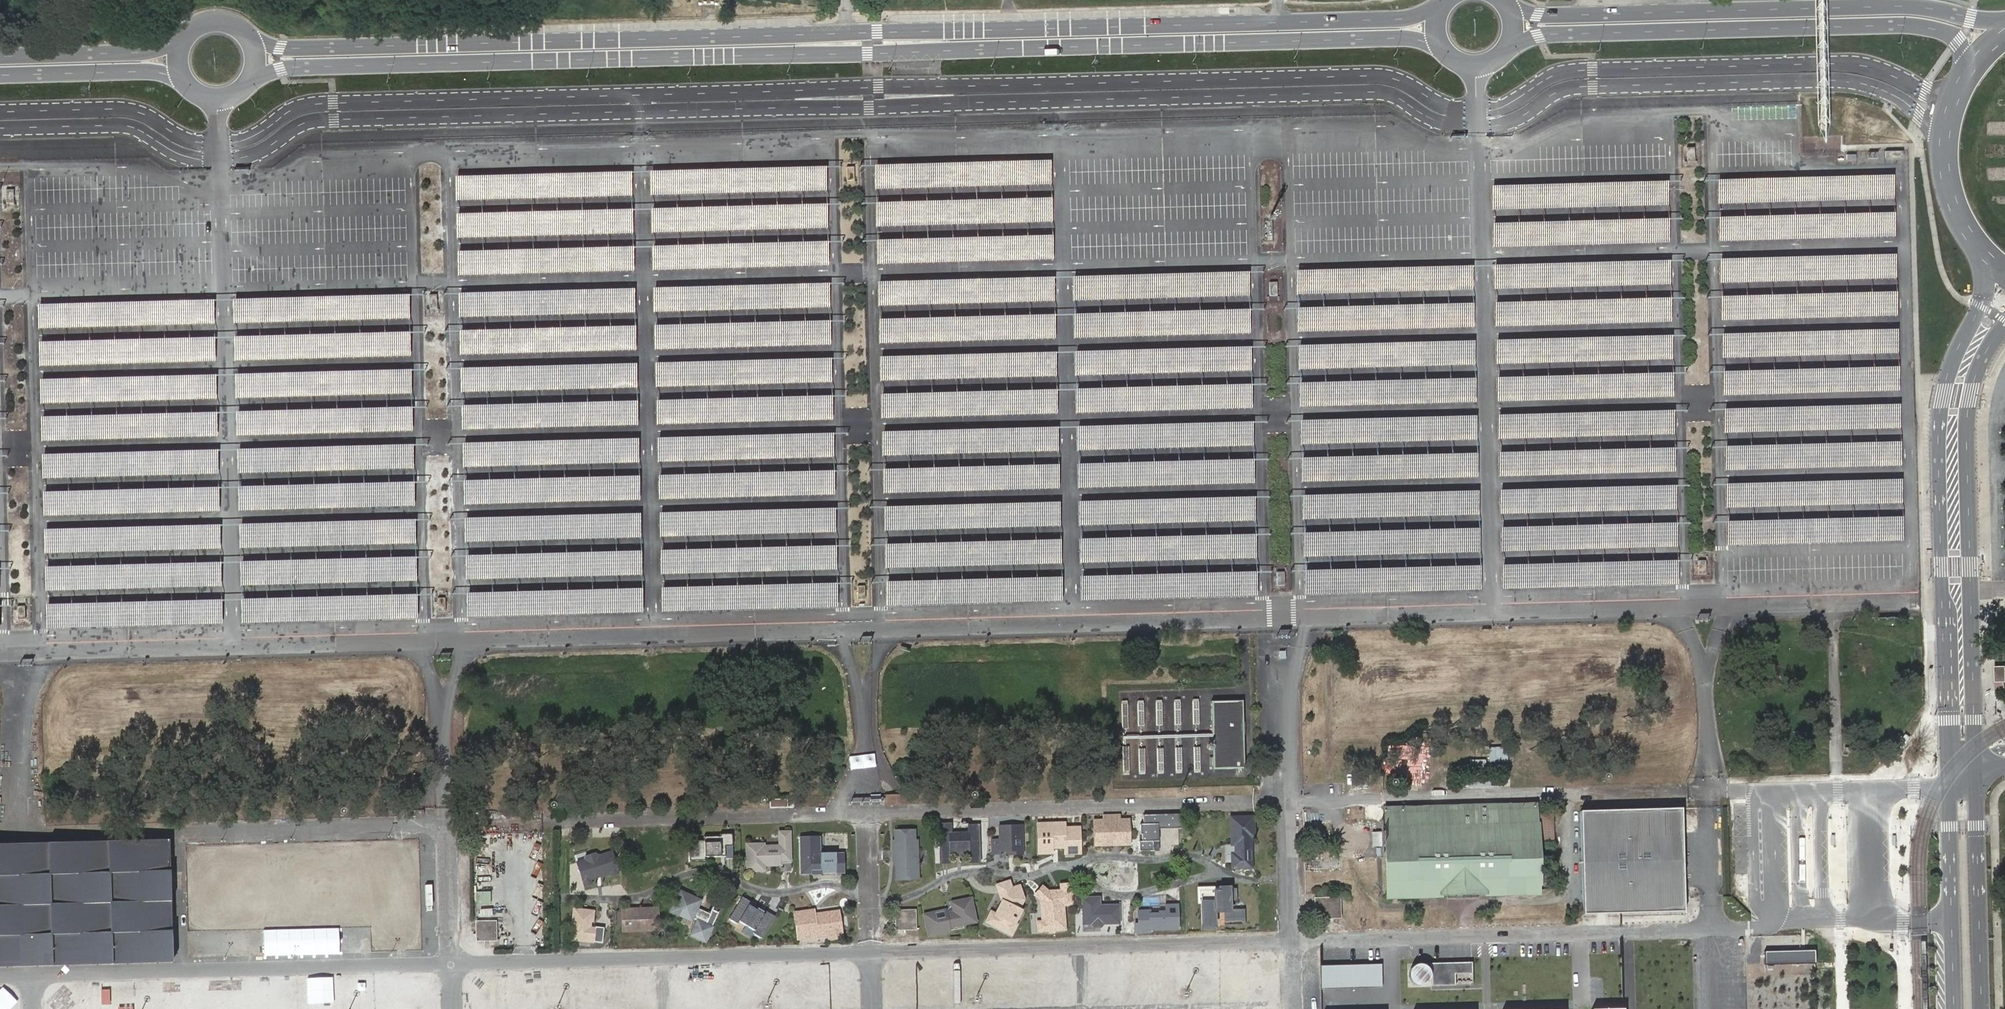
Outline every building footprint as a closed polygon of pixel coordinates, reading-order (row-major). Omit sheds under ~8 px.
[(1686,159),(1695,158),(1695,145),(1686,146),(1686,159)] [(1049,161),(875,166),(876,190),(1050,185),(1049,161)] [(825,166),(651,171),(652,195),(826,191),(825,166)] [(629,172),(455,177),(456,201),(630,196),(629,172)] [(1891,175),(1717,180),(1718,204),(1892,199),(1891,175)] [(1667,180),(1493,185),(1494,209),(1668,204),(1667,180)] [(1052,198),(878,202),(878,226),(1053,222),(1052,198)] [(827,203),(653,208),(653,232),(828,227),(827,203)] [(633,208),(459,213),(460,237),(634,232),(633,208)] [(1891,213),(1717,218),(1718,242),(1892,237),(1891,213)] [(1667,218),(1493,222),(1494,247),(1668,242),(1667,218)] [(1052,235),(878,240),(878,264),(1053,259),(1052,235)] [(827,241),(653,246),(653,270),(828,265),(827,241)] [(633,246),(459,251),(460,275),(634,270),(633,246)] [(1893,254),(1719,259),(1719,283),(1894,278),(1893,254)] [(1669,259),(1495,264),(1496,288),(1670,283),(1669,259)] [(1471,265),(1297,270),(1298,294),(1472,289),(1471,265)] [(1248,271),(1074,276),(1075,300),(1249,296),(1248,271)] [(1054,277),(879,281),(880,306),(1054,301),(1054,277)] [(829,282),(655,287),(655,311),(829,306),(829,282)] [(635,287),(461,292),(461,316),(636,312),(635,287)] [(1893,292),(1719,297),(1719,321),(1894,316),(1893,292)] [(409,294),(234,299),(235,323),(409,318),(409,294)] [(1669,297),(1495,302),(1496,326),(1670,321),(1669,297)] [(214,300),(39,305),(40,329),(214,324),(214,300)] [(1471,303),(1297,307),(1298,332),(1472,327),(1471,303)] [(1248,309),(1074,314),(1075,338),(1249,333),(1248,309)] [(1054,314),(879,319),(880,343),(1054,338),(1054,314)] [(829,320),(655,325),(655,349),(829,344),(829,320)] [(635,325),(461,330),(461,354),(636,349),(635,325)] [(1895,330),(1721,334),(1722,359),(1896,354),(1895,330)] [(409,332),(234,336),(235,360),(409,356),(409,332)] [(1671,335),(1497,339),(1498,363),(1672,359),(1671,335)] [(213,337),(39,342),(40,366),(214,361),(213,337)] [(1474,340),(1299,345),(1300,369),(1474,365),(1474,340)] [(1250,347),(1076,352),(1077,376),(1251,371),(1250,347)] [(1056,352),(882,357),(882,381),(1057,376),(1056,352)] [(831,358),(657,362),(658,387),(832,382),(831,358)] [(637,363),(463,368),(464,392),(638,387),(637,363)] [(1895,367),(1721,372),(1722,396),(1896,391),(1895,367)] [(411,369),(237,374),(237,398),(411,394),(411,369)] [(1671,372),(1497,377),(1498,401),(1672,396),(1671,372)] [(216,375),(42,380),(42,404),(216,399),(216,375)] [(1474,378),(1299,383),(1300,407),(1474,402),(1474,378)] [(1250,384),(1076,389),(1077,413),(1251,408),(1250,384)] [(1056,389),(882,394),(882,418),(1057,414),(1056,389)] [(831,395),(657,400),(658,424),(832,419),(831,395)] [(637,400),(463,405),(464,429),(638,424),(637,400)] [(1897,404),(1723,409),(1724,433),(1898,429),(1897,404)] [(411,407),(237,412),(237,436),(411,431),(411,407)] [(1673,409),(1499,414),(1500,438),(1674,434),(1673,409)] [(216,413),(42,417),(42,442),(216,437),(216,413)] [(1475,415),(1301,420),(1302,444),(1476,439),(1475,415)] [(1252,422),(1078,426),(1079,451),(1253,446),(1252,422)] [(1058,427),(884,432),(884,456),(1058,451),(1058,427)] [(833,433),(659,437),(659,461),(834,457),(833,433)] [(639,438),(465,442),(466,467),(640,462),(639,438)] [(1897,442),(1723,447),(1724,471),(1898,466),(1897,442)] [(413,444),(239,449),(239,473),(413,468),(413,444)] [(1673,447),(1499,452),(1500,476),(1674,471),(1673,447)] [(218,450),(44,455),(44,479),(218,474),(218,450)] [(1475,453),(1301,458),(1302,482),(1476,477),(1475,453)] [(1252,459),(1078,464),(1079,488),(1253,483),(1252,459)] [(1058,464),(884,469),(884,493),(1058,488),(1058,464)] [(833,470),(659,475),(659,499),(834,494),(833,470)] [(639,475),(465,480),(466,504),(640,499),(639,475)] [(1899,479),(1724,484),(1725,508),(1899,504),(1899,479)] [(413,482),(239,487),(239,511),(413,506),(413,482)] [(1675,484),(1500,489),(1501,513),(1675,508),(1675,484)] [(218,487),(44,492),(44,516),(218,512),(218,487)] [(1477,490),(1303,495),(1303,519),(1478,514),(1477,490)] [(1254,496),(1080,501),(1080,525),(1254,521),(1254,496)] [(1059,502),(885,506),(886,531),(1060,526),(1059,502)] [(834,507),(660,512),(661,536),(835,532),(834,507)] [(641,512),(466,517),(467,541),(641,537),(641,512)] [(1899,517),(1724,522),(1725,546),(1899,541),(1899,517)] [(414,519),(240,524),(241,548),(415,543),(414,519)] [(1675,522),(1500,527),(1501,551),(1675,546),(1675,522)] [(219,525),(45,530),(46,554),(220,549),(219,525)] [(1477,528),(1303,532),(1303,557),(1478,552),(1477,528)] [(1254,534),(1080,539),(1080,563),(1254,558),(1254,534)] [(1059,539),(885,544),(886,568),(1060,563),(1059,539)] [(834,545),(660,550),(661,574),(835,569),(834,545)] [(640,550),(466,555),(467,579),(641,574),(640,550)] [(414,557),(240,561),(241,586),(415,581),(414,557)] [(1676,560),(1502,564),(1503,589),(1677,584),(1676,560)] [(219,562),(45,567),(46,591),(220,587),(219,562)] [(1479,565),(1304,570),(1305,594),(1479,590),(1479,565)] [(1285,571),(1277,571),(1278,586),(1285,585),(1285,571)] [(1255,572),(1081,577),(1082,601),(1256,596),(1255,572)] [(1061,577),(887,582),(887,606),(1062,601),(1061,577)] [(836,583),(662,588),(662,612),(837,607),(836,583)] [(642,588),(468,593),(469,617),(643,612),(642,588)] [(416,594),(242,599),(242,623),(416,619),(416,594)] [(221,600),(47,605),(47,629),(221,624),(221,600)] [(2004,681),(2004,666),(1995,666),(1995,682),(2004,681)] [(1245,768),(1243,700),(1213,701),(1215,769),(1245,768)] [(1471,767),(1495,769),(1496,762),(1471,760),(1471,767)] [(885,794),(885,805),(908,804),(908,794),(885,794)] [(1535,804),(1385,808),(1387,896),(1537,892),(1536,846),(1554,846),(1553,810),(1535,810),(1535,804)] [(1682,809),(1580,811),(1583,915),(1685,912),(1682,809)] [(1034,826),(1035,847),(1040,847),(1047,841),(1051,841),(1055,844),(1056,849),(1062,855),(1068,855),(1079,843),(1071,834),(1075,829),(1063,817),(1052,829),(1047,829),(1043,826),(1034,826)] [(1173,818),(1142,817),(1141,838),(1153,838),(1153,841),(1165,842),(1165,839),(1172,839),(1172,842),(1181,842),(1181,827),(1173,827),(1173,818)] [(1133,846),(1134,820),(1108,820),(1108,818),(1094,818),(1094,829),(1104,829),(1104,835),(1106,835),(1106,839),(1102,839),(1102,846),(1133,846)] [(1241,819),(1206,820),(1207,854),(1242,853),(1241,819)] [(1028,822),(1018,821),(1017,830),(999,829),(996,829),(996,824),(988,823),(987,844),(995,845),(994,851),(1006,852),(1007,850),(1014,851),(1015,853),(1027,854),(1028,822)] [(941,863),(951,863),(951,855),(952,855),(969,855),(969,863),(981,863),(980,824),(968,824),(969,832),(952,833),(951,824),(940,824),(941,863)] [(819,830),(798,829),(796,875),(818,876),(818,858),(825,851),(843,852),(843,831),(837,830),(837,829),(819,828),(819,830)] [(916,829),(894,830),(894,840),(892,840),(893,862),(895,865),(895,880),(920,879),(919,839),(916,839),(916,829)] [(746,843),(746,871),(767,871),(767,866),(781,866),(783,862),(793,862),(792,830),(779,830),(779,844),(766,844),(766,843),(746,843)] [(1372,831),(1372,846),(1382,846),(1382,831),(1372,831)] [(688,840),(688,863),(729,863),(729,861),(735,861),(735,833),(724,833),(724,836),(720,836),(717,833),(706,833),(703,836),(694,836),(688,840)] [(0,845),(0,969),(175,964),(171,840),(0,845)] [(572,844),(577,875),(590,873),(590,871),(604,868),(605,871),(618,869),(614,846),(590,850),(589,841),(572,844)] [(255,927),(288,927),(276,906),(276,898),(282,894),(276,883),(290,875),(283,863),(215,865),(218,870),(219,887),(209,893),(208,873),(203,873),(207,879),(204,881),(208,887),(198,892),(198,908),(202,914),(201,915),(207,925),(206,904),(214,919),(221,919),(221,928),(243,927),(242,883),(254,883),(255,927)] [(988,920),(1002,917),(1000,909),(1018,905),(1014,883),(996,887),(996,889),(982,892),(988,920)] [(1064,930),(1062,906),(1070,905),(1069,886),(1059,886),(1060,894),(1056,894),(1053,892),(1047,892),(1040,900),(1041,922),(1036,923),(1037,932),(1047,931),(1048,933),(1053,932),(1054,931),(1064,930)] [(1034,895),(1040,900),(1047,892),(1041,887),(1034,895)] [(1199,901),(1203,922),(1225,919),(1226,925),(1244,922),(1238,887),(1229,889),(1226,893),(1219,894),(1215,899),(1199,901)] [(680,889),(669,912),(692,922),(702,899),(680,889)] [(491,905),(491,891),(476,890),(476,904),(491,905)] [(951,928),(979,922),(973,897),(950,901),(952,910),(947,911),(947,908),(923,913),(928,937),(952,932),(951,928)] [(1325,912),(1325,917),(1339,916),(1338,899),(1315,900),(1316,912),(1325,912)] [(1090,903),(1091,915),(1077,917),(1080,937),(1111,932),(1109,915),(1106,900),(1090,903)] [(752,928),(753,927),(763,930),(763,929),(771,931),(776,914),(767,911),(767,910),(761,908),(761,907),(749,903),(748,904),(740,902),(740,903),(732,901),(727,919),(735,921),(734,922),(744,925),(744,926),(745,927),(746,928),(747,929),(748,929),(749,929),(750,929),(751,929),(752,928)] [(1151,930),(1178,930),(1178,904),(1165,904),(1165,910),(1159,911),(1159,912),(1151,912),(1151,910),(1137,910),(1137,923),(1134,923),(1134,933),(1151,933),(1151,930)] [(793,908),(797,940),(827,936),(828,939),(844,937),(839,906),(828,908),(826,912),(823,912),(820,909),(816,910),(815,908),(806,909),(805,907),(793,908)] [(621,908),(622,932),(660,931),(659,907),(621,908)] [(479,916),(493,915),(492,908),(479,909),(479,916)] [(595,937),(595,944),(606,944),(605,911),(594,911),(594,919),(583,920),(583,911),(571,912),(572,945),(584,945),(584,938),(595,937)] [(895,911),(895,924),(903,924),(903,930),(914,929),(913,911),(895,911)] [(715,926),(697,918),(689,936),(707,944),(715,926)] [(496,922),(476,922),(476,935),(483,935),(484,941),(496,941),(496,922)] [(1400,980),(1403,984),(1406,987),(1411,989),(1416,989),(1420,988),(1424,985),(1427,982),(1429,977),(1429,972),(1427,967),(1424,963),(1419,960),(1414,960),(1409,960),(1405,963),(1401,967),(1399,971),(1399,976),(1400,980)] [(1472,962),(1430,963),(1431,986),(1472,985),(1472,962)] [(1381,964),(1320,966),(1321,990),(1382,988),(1381,964)] [(981,1000),(1007,1003),(1008,990),(983,987),(981,1000)] [(15,1008),(16,995),(0,995),(0,1008),(15,1008)]
